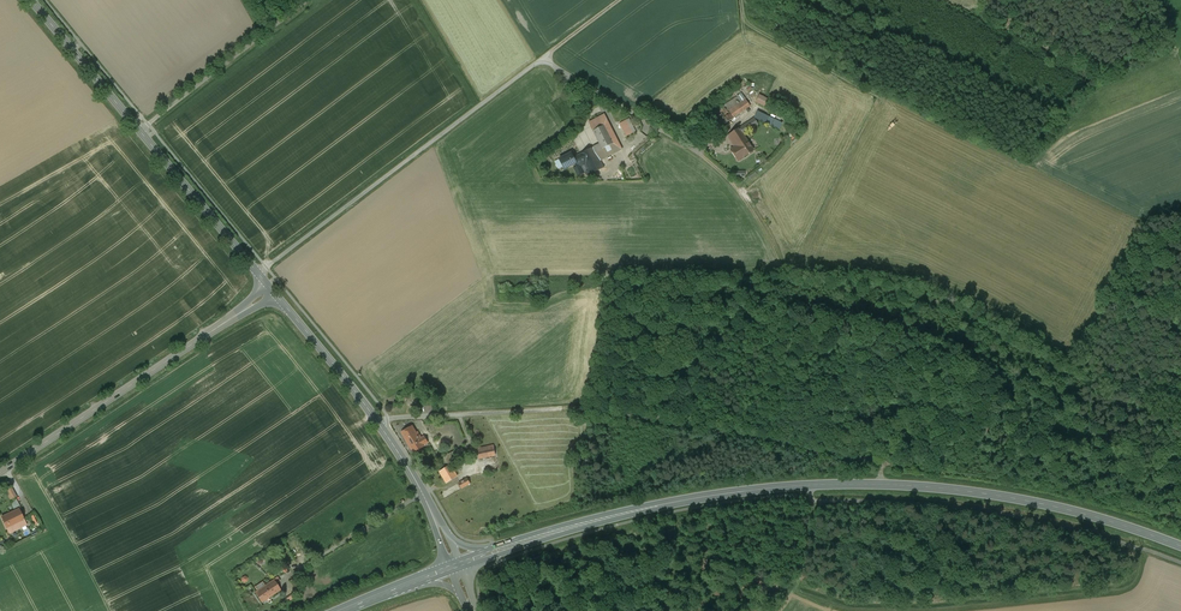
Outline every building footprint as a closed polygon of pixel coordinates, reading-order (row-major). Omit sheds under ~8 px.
[(773,96),(762,91),(758,99),(769,104),(773,96)] [(745,99),(742,94),(724,106),(725,107),(716,113),(724,125),(733,119),(727,111),(728,110),(745,99)] [(751,106),(745,99),(728,110),(733,118),(751,106)] [(600,144),(594,147),(601,161),(622,150),(604,114),(589,123),(600,144)] [(631,122),(629,116),(623,119),(625,125),(631,122)] [(754,119),(739,129),(743,134),(758,124),(754,119)] [(739,129),(727,136),(735,148),(736,147),(738,149),(734,152),(739,160),(743,157),(744,157),(754,150),(743,134),(739,129)] [(581,154),(583,159),(576,162),(577,163),(575,164),(577,167),(574,168),(578,176),(584,173),(581,166),(586,163),(591,173),(604,167),(601,161),(594,147),(581,154)] [(564,157),(559,159),(565,169),(575,164),(577,163),(576,162),(583,159),(581,154),(574,158),(572,153),(571,153),(571,154),(565,157),(564,157)] [(419,438),(413,426),(402,432),(413,454),(424,448),(423,445),(428,443),(424,435),(419,438)] [(481,448),(476,449),(478,459),(496,455),(493,445),(481,448)] [(444,457),(448,467),(451,466),(467,459),(462,449),(444,457)] [(456,477),(451,466),(448,467),(439,471),(445,483),(456,477)] [(470,483),(467,478),(459,483),(462,488),(470,483)] [(15,487),(7,490),(12,500),(19,497),(15,487)] [(27,525),(19,509),(14,511),(19,523),(14,526),(16,530),(27,525)] [(14,511),(1,517),(7,529),(14,526),(19,523),(14,511)] [(295,577),(289,581),(294,588),(300,583),(295,577)] [(280,589),(274,579),(267,584),(273,594),(280,589)] [(267,584),(255,592),(262,602),(273,594),(267,584)] [(290,601),(297,597),(294,592),(288,597),(290,601)]
